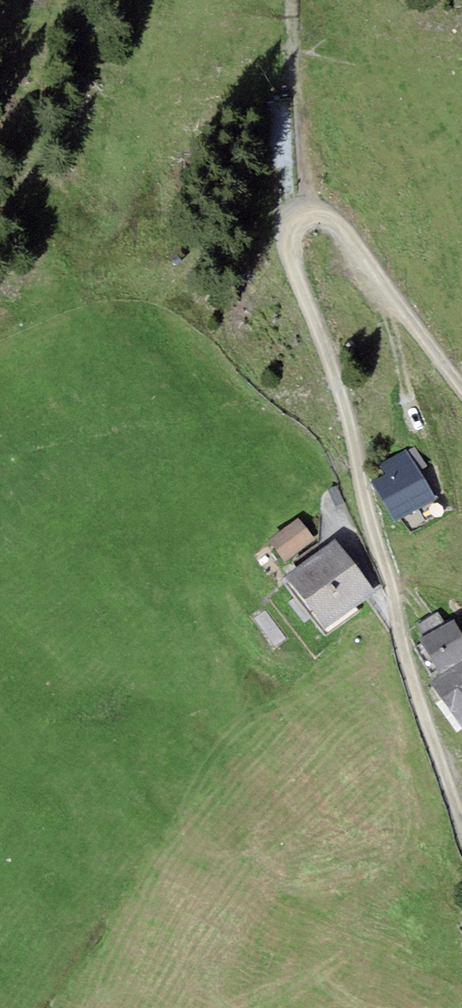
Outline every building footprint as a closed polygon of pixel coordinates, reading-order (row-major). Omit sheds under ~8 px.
[(416,448),(409,452),(419,470),(427,466),(416,448)] [(374,481),(396,521),(436,499),(419,470),(409,452),(407,449),(379,465),(385,474),(374,481)] [(299,517),(269,541),(286,561),(315,537),(299,517)] [(286,575),(325,628),(375,591),(336,538),(286,575)] [(416,624),(423,636),(445,625),(438,613),(416,624)] [(418,639),(438,675),(461,662),(461,631),(455,619),(445,625),(423,636),(418,639)] [(438,675),(430,682),(461,730),(461,662),(438,675)]
